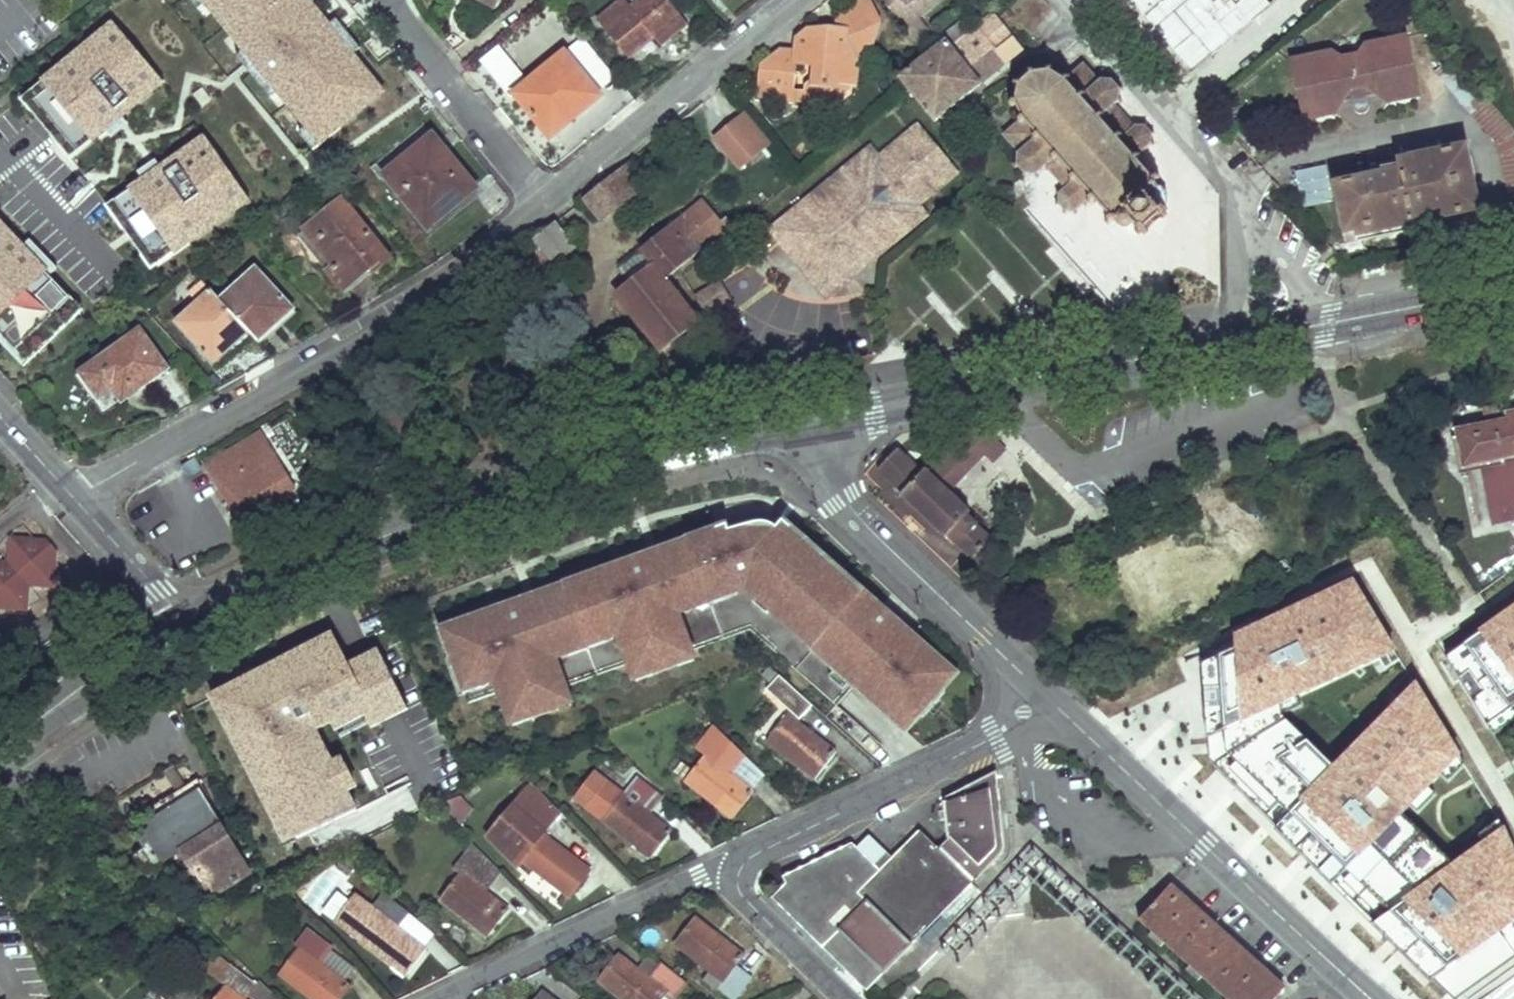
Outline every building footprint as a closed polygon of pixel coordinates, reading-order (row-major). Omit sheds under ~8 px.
[(392,86),(324,0),(199,0),(314,146),(392,86)] [(494,9),(499,0),(475,0),(494,9)] [(629,58),(655,37),(662,45),(688,24),(668,0),(639,0),(630,7),(624,0),(621,0),(598,19),(629,58)] [(860,54),(859,53),(871,45),(863,33),(876,24),(863,0),(861,0),(848,8),(845,22),(835,20),(833,32),(824,31),(815,39),(811,32),(800,41),(798,55),(783,53),(780,68),(765,66),(761,95),(787,100),(795,95),(798,62),(816,64),(815,77),(806,84),(804,101),(830,104),(832,86),(838,81),(853,83),(855,69),(860,67),(854,61),(861,56),(860,54)] [(925,53),(929,29),(920,17),(905,0),(882,0),(925,53)] [(920,17),(940,0),(905,0),(920,17)] [(1022,45),(993,11),(964,34),(950,46),(947,40),(900,78),(934,121),(982,81),(981,80),(1022,45)] [(69,161),(169,81),(117,15),(16,95),(69,161)] [(957,25),(943,36),(947,40),(950,46),(964,34),(957,25)] [(1331,51),(1289,60),(1303,125),(1336,118),(1351,93),(1364,90),(1387,107),(1420,99),(1406,34),(1364,43),(1358,53),(1341,57),(1331,51)] [(515,94),(551,137),(600,95),(564,52),(515,94)] [(1107,221),(1110,225),(1117,219),(1121,224),(1129,225),(1135,220),(1140,226),(1136,230),(1140,234),(1145,230),(1148,235),(1152,230),(1150,225),(1158,218),(1165,217),(1168,213),(1167,210),(1171,207),(1168,203),(1171,200),(1172,192),(1165,185),(1162,185),(1158,180),(1159,179),(1156,176),(1149,182),(1134,165),(1139,160),(1135,157),(1137,155),(1139,158),(1143,154),(1141,151),(1144,147),(1147,148),(1147,143),(1146,143),(1146,139),(1149,138),(1148,134),(1143,135),(1139,131),(1139,126),(1135,125),(1134,129),(1129,130),(1128,127),(1124,128),(1125,130),(1125,133),(1106,113),(1111,109),(1115,111),(1116,108),(1113,106),(1117,99),(1119,100),(1120,97),(1117,95),(1109,87),(1111,84),(1108,82),(1106,85),(1102,83),(1101,80),(1099,80),(1098,84),(1082,66),(1061,85),(1048,78),(1050,69),(1046,68),(1043,76),(1033,78),(1030,68),(1025,70),(1028,79),(1019,87),(1012,85),(1010,90),(1017,93),(1016,104),(1007,106),(1008,111),(1017,108),(1023,119),(1002,137),(1018,154),(1012,154),(1012,158),(1016,157),(1017,166),(1013,167),(1014,169),(1018,169),(1023,174),(1022,178),(1026,178),(1026,176),(1034,176),(1036,179),(1039,179),(1038,175),(1045,169),(1064,191),(1059,195),(1056,193),(1055,195),(1057,197),(1058,206),(1054,206),(1055,209),(1061,209),(1065,214),(1064,216),(1068,217),(1068,214),(1076,212),(1078,216),(1081,214),(1077,210),(1084,205),(1086,208),(1089,205),(1087,203),(1089,201),(1092,204),(1096,200),(1112,216),(1107,221)] [(1513,210),(1513,128),(1483,92),(1469,104),(1500,142),(1513,210)] [(707,136),(738,168),(769,139),(739,106),(707,136)] [(950,163),(918,123),(877,157),(870,149),(791,214),(798,222),(780,236),(813,279),(825,270),(835,271),(853,256),(856,260),(869,260),(925,217),(915,206),(931,193),(924,184),(950,163)] [(103,199),(148,268),(255,199),(211,130),(103,199)] [(386,175),(428,228),(477,189),(435,136),(386,175)] [(1444,215),(1479,209),(1467,147),(1391,161),(1393,172),(1338,183),(1349,240),(1417,227),(1415,215),(1443,210),(1444,215)] [(631,160),(584,198),(603,221),(650,183),(631,160)] [(957,172),(950,163),(924,184),(931,193),(957,172)] [(345,290),(371,268),(375,273),(393,258),(343,199),(305,231),(335,266),(329,271),(345,290)] [(714,217),(702,201),(686,213),(699,228),(714,217)] [(86,305),(0,212),(0,336),(24,362),(86,305)] [(662,351),(701,320),(667,279),(711,243),(699,228),(686,213),(642,248),(654,264),(616,294),(662,351)] [(541,251),(560,275),(561,274),(556,266),(578,250),(555,222),(533,240),(541,251)] [(549,284),(560,275),(541,251),(531,259),(549,284)] [(825,270),(813,279),(825,294),(869,260),(856,260),(853,256),(835,271),(825,270)] [(222,300),(250,332),(259,341),(294,309),(256,269),(222,300)] [(730,298),(721,282),(697,297),(706,312),(730,298)] [(215,363),(250,332),(222,300),(213,290),(178,322),(215,363)] [(101,398),(115,388),(125,401),(170,369),(143,330),(83,372),(101,398)] [(1484,464),(1513,458),(1513,413),(1507,414),(1508,423),(1457,431),(1463,467),(1482,464),(1484,464)] [(922,471),(898,450),(879,471),(902,493),(900,496),(947,539),(950,537),(985,571),(1003,553),(991,543),(993,541),(969,516),(972,513),(952,494),(985,458),(998,442),(984,428),(957,433),(922,471)] [(310,445),(312,444),(315,443),(309,433),(303,437),(310,445)] [(255,448),(250,439),(207,465),(213,475),(211,477),(240,522),(296,487),(267,440),(255,448)] [(998,442),(985,458),(993,465),(1006,451),(998,442)] [(1484,464),(1492,516),(1511,513),(1512,519),(1513,519),(1513,458),(1484,464)] [(736,521),(442,627),(470,705),(500,692),(513,729),(582,705),(565,660),(623,640),(637,685),(706,660),(690,615),(756,592),(915,736),(971,674),(795,517),(787,526),(775,519),(739,529),(736,521)] [(38,541),(24,527),(10,538),(38,541)] [(0,562),(0,610),(8,610),(30,612),(31,589),(56,590),(58,564),(59,548),(55,542),(38,541),(10,538),(9,563),(0,562)] [(9,563),(10,538),(0,546),(0,553),(9,563)] [(1286,560),(1274,567),(1280,576),(1292,570),(1286,560)] [(71,578),(58,564),(56,590),(71,578)] [(1277,709),(1395,654),(1351,581),(1230,633),(1231,647),(1241,725),(1277,709)] [(42,600),(31,589),(30,612),(42,600)] [(1479,631),(1445,656),(1487,727),(1513,708),(1513,606),(1479,631)] [(314,650),(328,642),(323,632),(308,641),(314,650)] [(342,683),(349,679),(342,667),(328,642),(314,650),(308,641),(269,663),(274,672),(259,680),(254,671),(223,688),(228,697),(210,707),(275,824),(285,842),(294,838),(351,806),(338,784),(326,762),(318,747),(309,752),(300,736),(309,731),(306,726),(324,717),(352,701),(342,683)] [(1241,725),(1231,647),(1202,663),(1211,770),(1278,829),(1335,770),(1277,709),(1241,725)] [(352,701),(324,717),(332,731),(362,714),(365,721),(400,701),(371,650),(342,667),(349,679),(342,683),(352,701)] [(254,671),(259,680),(274,672),(269,663),(254,671)] [(800,718),(811,705),(777,675),(767,689),(800,718)] [(1461,758),(1419,681),(1335,770),(1278,829),(1335,887),(1402,819),(1461,758)] [(210,707),(228,697),(223,688),(205,698),(210,707)] [(816,777),(825,765),(834,753),(787,716),(768,741),(816,777)] [(768,773),(723,732),(714,744),(735,761),(728,771),(754,791),(768,773)] [(735,761),(714,744),(686,780),(733,817),(754,791),(728,771),(735,761)] [(336,757),(326,762),(338,784),(348,779),(336,757)] [(939,850),(971,882),(1000,850),(1003,843),(994,774),(945,798),(949,839),(939,850)] [(657,796),(647,788),(637,780),(605,821),(652,857),(672,831),(646,810),(657,796)] [(147,874),(180,852),(220,826),(200,794),(193,784),(156,808),(127,826),(144,853),(136,858),(141,866),(147,874)] [(525,792),(486,841),(518,866),(522,860),(569,897),(590,871),(544,834),(557,817),(525,792)] [(461,801),(443,809),(462,826),(474,813),(461,801)] [(1430,979),(1460,960),(1401,899),(1452,863),(1402,819),(1335,887),(1430,979)] [(285,842),(275,824),(270,826),(281,845),(294,838),(285,842)] [(220,826),(180,852),(197,879),(203,876),(217,899),(252,876),(220,826)] [(1401,899),(1460,960),(1513,923),(1513,852),(1503,827),(1452,863),(1401,899)] [(939,850),(928,838),(920,831),(880,871),(852,843),(782,877),(786,884),(774,897),(869,992),(943,918),(944,919),(947,921),(978,890),(975,887),(971,882),(939,850)] [(502,873),(472,845),(450,869),(456,874),(439,894),(486,935),(506,912),(484,892),(502,873)] [(1156,903),(1146,913),(1140,920),(1227,998),(1274,998),(1284,988),(1172,885),(1156,903)] [(426,951),(419,945),(398,928),(409,914),(383,893),(378,900),(372,907),(379,912),(360,935),(407,974),(426,951)] [(430,931),(409,914),(398,928),(419,945),(430,931)] [(720,985),(717,989),(733,998),(737,998),(753,977),(737,965),(744,956),(695,921),(675,945),(712,972),(723,980),(720,985)] [(302,936),(295,945),(302,950),(283,975),(315,998),(339,998),(349,986),(322,965),(333,949),(307,929),(302,936)] [(609,968),(598,982),(620,998),(661,998),(666,992),(674,998),(679,998),(691,984),(665,963),(651,979),(620,954),(609,968)] [(224,974),(218,982),(226,988),(217,998),(248,998),(257,987),(230,966),(224,974)] [(723,980),(712,972),(706,980),(717,989),(720,985),(723,980)] [(1492,998),(1513,998),(1513,983),(1492,998)] [(257,987),(248,998),(273,998),(257,987)]
